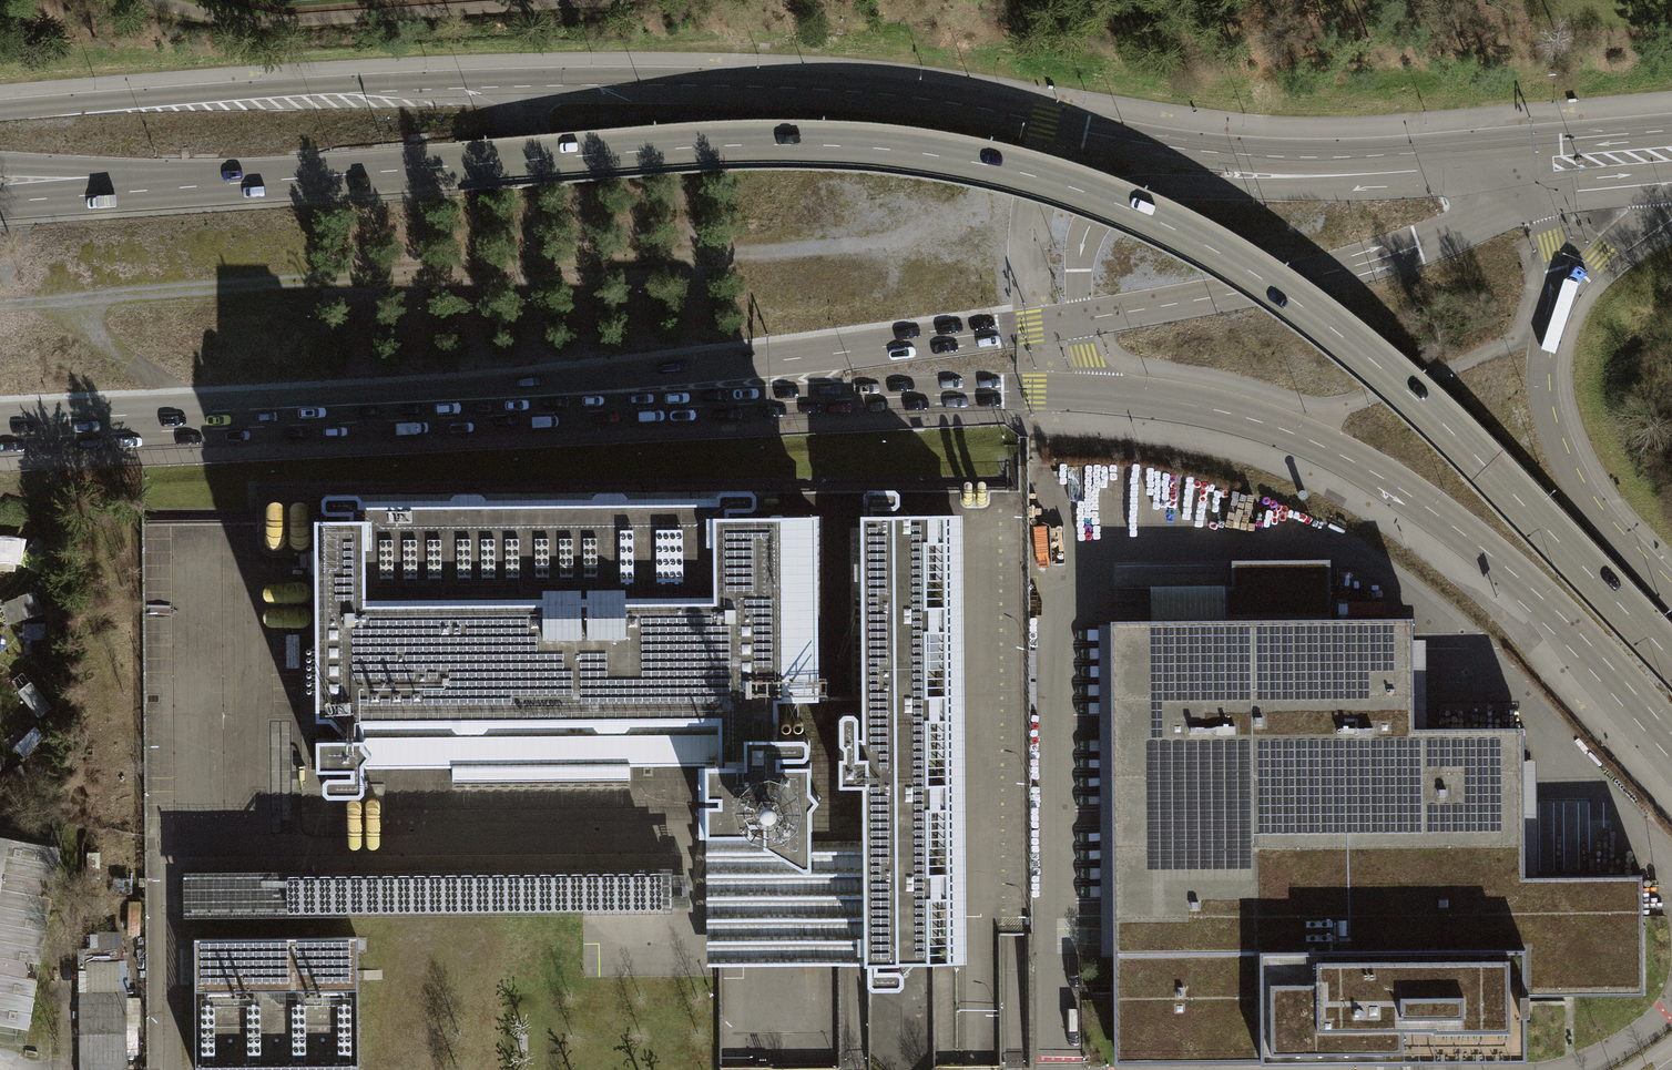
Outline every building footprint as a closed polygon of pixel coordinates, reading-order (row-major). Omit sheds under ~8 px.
[(858,509),(894,509),(894,490),(858,490),(858,509)] [(805,845),(848,844),(846,695),(819,695),(818,516),(732,517),(732,511),(751,511),(751,492),(316,495),(316,514),(335,514),(335,520),(309,520),(311,769),(336,769),(336,774),(317,775),(317,794),(359,794),(359,768),(447,768),(447,781),(625,780),(624,766),(700,765),(701,832),(746,832),(746,821),(759,821),(759,842),(798,864),(805,864),(805,845)] [(859,963),(862,963),(928,963),(961,963),(959,804),(957,515),(855,516),(856,527),(845,527),(846,695),(848,844),(858,844),(859,963)] [(0,534),(0,568),(27,568),(27,534),(0,534)] [(1252,1061),(1521,1059),(1521,994),(1638,993),(1637,875),(1520,875),(1518,726),(1408,727),(1407,618),(1325,619),(1325,559),(1227,560),(1227,586),(1145,587),(1145,620),(1106,621),(1109,1062),(1236,1061),(1252,1061)] [(10,629),(46,617),(39,595),(3,606),(10,629)] [(746,832),(701,832),(702,965),(714,965),(834,964),(859,963),(858,844),(848,844),(805,845),(805,864),(798,864),(759,842),(759,821),(746,821),(746,832)] [(41,929),(47,896),(35,894),(38,878),(50,880),(55,847),(0,837),(0,922),(41,929)] [(186,877),(187,910),(666,906),(666,873),(186,877)] [(41,929),(0,922),(0,1024),(23,1028),(32,979),(21,977),(24,960),(35,962),(41,929)] [(190,1069),(353,1069),(353,974),(352,936),(189,938),(190,1069)] [(80,960),(80,991),(74,991),(74,1069),(122,1069),(121,991),(112,991),(112,960),(80,960)] [(898,989),(898,969),(862,969),(862,989),(898,989)]
